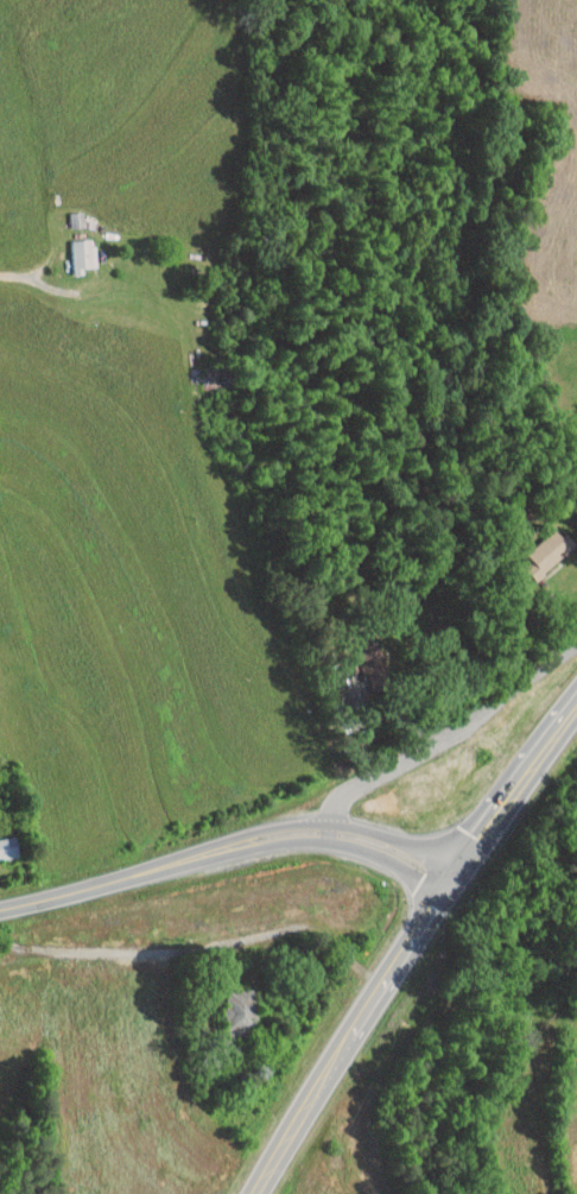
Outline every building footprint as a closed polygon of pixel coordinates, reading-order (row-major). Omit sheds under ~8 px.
[(83,232),(61,233),(61,267),(72,266),(72,261),(84,260),(83,232)] [(226,383),(227,368),(203,368),(203,382),(226,383)] [(538,577),(575,546),(558,527),(522,557),(538,577)] [(360,644),(360,673),(382,672),(381,643),(360,644)] [(8,850),(6,829),(0,830),(0,850),(8,850)] [(252,990),(226,992),(228,1035),(254,1034),(252,990)]
